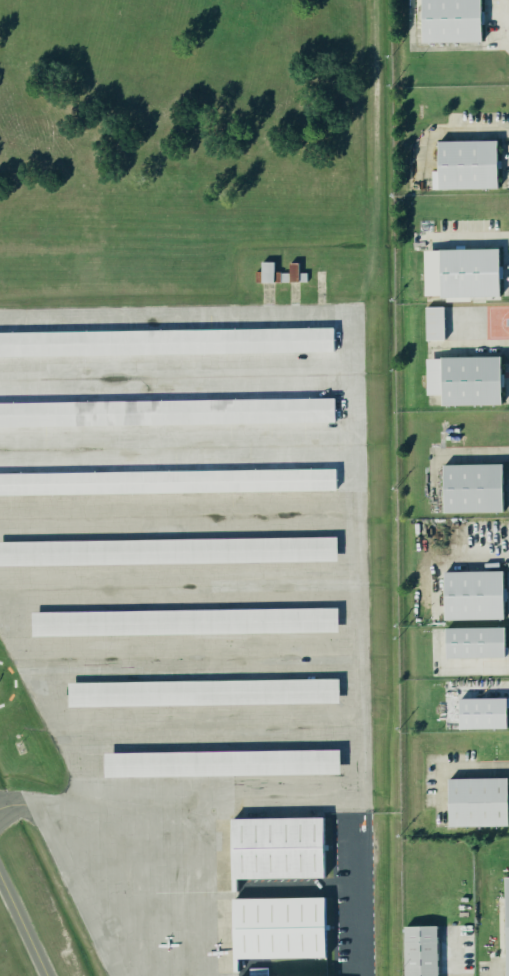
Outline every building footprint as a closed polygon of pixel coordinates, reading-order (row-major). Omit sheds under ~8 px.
[(420,41),(480,40),(479,0),(420,0),(420,41)] [(438,141),(439,188),(497,188),(497,140),(438,141)] [(499,247),(440,248),(440,296),(499,295),(499,247)] [(273,282),(274,262),(261,261),(261,282),(273,282)] [(289,281),(299,281),(298,262),(289,263),(289,281)] [(442,305),(423,305),(424,338),(443,338),(442,305)] [(332,350),(0,355),(0,330),(332,325),(332,350)] [(500,356),(442,357),(442,405),(501,404),(500,356)] [(333,421),(0,425),(0,401),(333,396),(333,421)] [(79,430),(62,432),(63,441),(59,441),(58,428),(33,431),(35,450),(80,445),(79,430)] [(500,462),(442,463),(442,511),(501,510),(500,462)] [(335,489),(335,467),(0,472),(0,493),(335,489)] [(336,559),(0,565),(0,540),(336,535),(336,559)] [(502,569),(442,570),(443,619),(502,618),(502,569)] [(30,611),(30,635),(337,631),(336,606),(30,611)] [(503,625),(444,626),(444,657),(504,656),(503,625)] [(66,681),(67,706),(338,702),(338,677),(66,681)] [(505,697),(457,697),(458,728),(505,727),(505,697)] [(103,751),(103,776),(339,772),(339,748),(103,751)] [(505,776),(446,777),(447,825),(506,825),(505,776)] [(230,817),(322,816),(322,877),(231,878),(230,817)] [(324,896),(231,897),(232,957),(324,956),(324,896)] [(403,925),(404,975),(437,975),(436,925),(403,925)]
